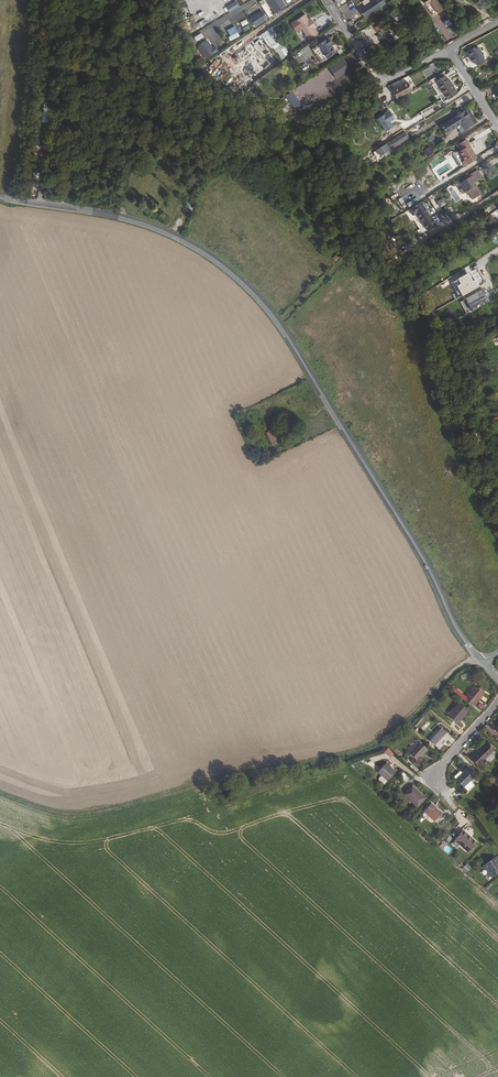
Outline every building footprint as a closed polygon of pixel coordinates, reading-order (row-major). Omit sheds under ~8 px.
[(226,6),(230,12),(240,6),(236,0),(226,6)] [(268,1),(276,13),(286,6),(282,0),(269,0),(268,1)] [(360,11),(365,19),(382,7),(377,0),(376,0),(360,11)] [(423,0),(427,6),(431,3),(438,14),(443,11),(436,0),(423,0)] [(254,6),(245,12),(250,20),(259,15),(254,6)] [(226,8),(217,13),(219,17),(228,12),(226,8)] [(203,26),(214,20),(209,12),(205,15),(207,19),(201,22),(203,26)] [(311,21),(307,15),(293,24),(297,31),(302,28),(307,36),(306,36),(308,40),(319,33),(317,30),(318,29),(314,21),(312,23),(311,21)] [(406,27),(412,23),(408,17),(402,21),(406,27)] [(381,35),(386,33),(382,24),(375,28),(377,32),(379,31),(381,35)] [(230,36),(228,37),(230,40),(240,36),(235,26),(227,29),(230,36)] [(261,34),(280,61),(291,53),(272,26),(261,34)] [(214,36),(204,43),(210,52),(220,44),(214,36)] [(332,43),(328,37),(312,49),(322,62),(336,52),(330,44),(332,43)] [(467,54),(473,64),(483,58),(477,48),(467,54)] [(335,78),(351,69),(344,57),(328,66),(335,78)] [(277,76),(292,64),(289,60),(273,71),(277,76)] [(448,99),(457,93),(448,78),(446,79),(444,76),(441,73),(434,77),(436,81),(448,99)] [(402,96),(417,87),(412,79),(397,88),(402,96)] [(303,95),(311,91),(307,83),(299,88),(303,95)] [(294,107),(300,103),(291,90),(286,94),(294,107)] [(468,109),(464,110),(474,125),(477,123),(468,109)] [(461,133),(474,125),(464,110),(440,126),(446,134),(460,125),(461,127),(458,129),(461,133)] [(389,111),(375,119),(379,126),(380,125),(384,131),(392,126),(389,122),(394,119),(389,111)] [(385,144),(375,150),(379,156),(407,138),(404,132),(385,144)] [(469,145),(470,144),(466,139),(459,143),(462,150),(459,151),(464,160),(462,162),(464,166),(477,158),(469,145)] [(443,146),(439,140),(434,143),(438,149),(443,146)] [(362,160),(352,166),(355,171),(365,165),(362,160)] [(472,183),(482,177),(477,169),(467,176),(468,178),(459,183),(465,192),(467,191),(472,200),(479,195),(482,194),(477,185),(474,186),(472,183)] [(443,198),(437,201),(435,197),(431,200),(434,205),(437,204),(441,210),(447,206),(443,198)] [(183,209),(190,211),(193,203),(186,201),(183,209)] [(423,201),(410,208),(414,216),(418,214),(426,230),(436,225),(423,201)] [(488,233),(497,226),(497,218),(497,217),(490,222),(493,226),(486,230),(488,233)] [(279,442),(273,430),(266,434),(272,446),(279,442)] [(449,687),(471,706),(485,692),(483,690),(479,687),(476,684),(465,695),(452,684),(449,687)] [(456,722),(467,709),(458,702),(447,715),(456,722)] [(437,747),(449,735),(440,727),(429,739),(437,747)] [(418,755),(423,748),(416,742),(407,754),(417,762),(421,757),(418,755)] [(485,762),(495,754),(488,746),(471,760),(481,772),(488,766),(485,762)] [(393,753),(387,748),(384,751),(390,757),(393,753)] [(385,780),(392,771),(383,763),(375,772),(385,780)] [(477,776),(468,768),(457,780),(466,788),(471,782),(477,776)] [(406,775),(399,770),(396,774),(402,779),(406,775)] [(470,792),(475,786),(471,782),(466,788),(470,792)] [(415,806),(422,798),(409,786),(401,794),(415,806)] [(431,821),(439,813),(429,804),(422,812),(431,821)] [(465,818),(473,822),(476,817),(468,813),(465,818)] [(466,853),(475,844),(462,831),(453,841),(466,853)] [(493,864),(496,862),(493,857),(482,866),(489,877),(497,871),(493,864)] [(467,863),(462,868),(466,872),(471,867),(467,863)]
